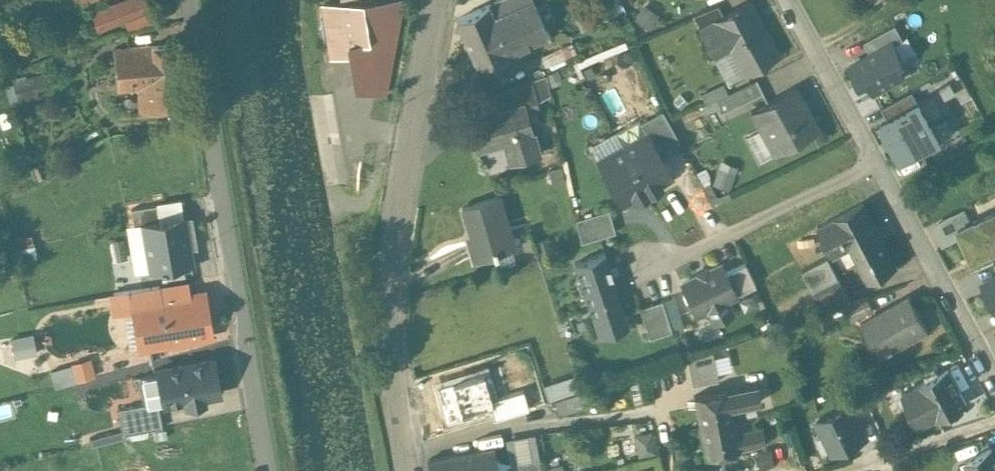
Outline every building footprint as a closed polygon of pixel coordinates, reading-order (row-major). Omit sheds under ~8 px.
[(115,3),(121,18),(150,7),(147,0),(122,0),(115,3)] [(323,3),(331,55),(349,52),(355,86),(384,92),(402,0),(362,0),(323,3)] [(489,3),(509,51),(549,33),(534,0),(496,0),(489,3)] [(777,53),(749,1),(724,14),(700,27),(700,28),(710,46),(726,38),(744,72),(777,53)] [(115,3),(92,12),(99,27),(121,18),(115,3)] [(489,3),(456,18),(477,65),(509,51),(489,3)] [(718,4),(693,14),(700,27),(724,14),(718,4)] [(893,41),(850,65),(860,84),(867,79),(873,91),(905,74),(898,62),(904,60),(893,41)] [(172,43),(115,47),(117,89),(138,87),(139,110),(177,107),(172,43)] [(12,99),(50,88),(44,68),(6,79),(12,99)] [(544,75),(532,79),(538,99),(550,94),(546,73),(543,74),(544,75)] [(756,78),(716,97),(723,111),(762,92),(756,78)] [(532,79),(508,89),(513,106),(525,102),(525,103),(538,99),(532,79)] [(796,86),(751,110),(774,152),(819,128),(796,86)] [(513,106),(468,118),(476,147),(504,139),(510,161),(539,153),(525,103),(525,102),(513,106)] [(943,139),(934,123),(932,124),(920,102),(898,114),(881,123),(895,148),(901,145),(907,156),(920,149),(921,151),(943,139)] [(679,140),(662,109),(640,121),(646,132),(647,131),(658,152),(679,140)] [(658,152),(647,131),(646,132),(623,145),(648,192),(661,185),(660,183),(672,176),(658,152)] [(648,192),(623,145),(598,158),(623,203),(635,197),(636,198),(648,192)] [(719,160),(715,182),(730,185),(735,162),(719,160)] [(499,193),(462,204),(471,237),(467,238),(473,256),(493,250),(494,255),(497,254),(496,247),(511,243),(512,245),(514,245),(499,193)] [(157,202),(131,206),(134,223),(142,222),(142,221),(159,218),(157,202)] [(897,265),(864,202),(818,226),(833,254),(851,245),(869,280),(897,265)] [(609,208),(576,217),(581,240),(615,230),(609,208)] [(958,227),(972,258),(994,248),(994,210),(958,227)] [(30,212),(11,217),(12,224),(32,220),(30,212)] [(159,218),(142,221),(142,222),(150,268),(161,266),(162,268),(165,268),(165,265),(192,261),(184,214),(159,218)] [(36,235),(16,240),(20,256),(39,251),(36,235)] [(605,251),(574,261),(579,273),(575,274),(581,291),(584,290),(595,322),(625,312),(605,251)] [(852,302),(829,256),(803,269),(824,311),(843,304),(843,305),(852,302)] [(745,262),(725,272),(736,293),(756,284),(745,262)] [(721,264),(682,282),(697,314),(708,309),(712,318),(730,309),(726,300),(737,295),(736,293),(725,272),(721,264)] [(989,277),(993,286),(987,289),(994,306),(994,274),(989,277)] [(189,277),(107,292),(111,313),(130,309),(138,351),(213,337),(204,286),(191,288),(189,277)] [(910,295),(861,322),(871,339),(880,334),(888,350),(890,352),(896,349),(894,347),(928,328),(910,295)] [(852,302),(843,305),(852,320),(874,307),(868,296),(852,302)] [(662,299),(640,306),(650,337),(672,330),(669,318),(662,299)] [(680,315),(669,318),(672,330),(684,326),(680,315)] [(446,325),(405,332),(416,400),(457,394),(450,349),(449,349),(446,325)] [(11,334),(15,354),(38,349),(34,330),(11,334)] [(712,350),(687,358),(692,384),(718,379),(712,350)] [(755,355),(747,357),(750,366),(758,364),(755,355)] [(52,363),(55,382),(96,375),(93,356),(52,363)] [(212,357),(179,364),(179,365),(156,369),(156,372),(161,399),(162,400),(218,389),(212,357)] [(948,367),(902,391),(919,425),(936,416),(937,418),(967,402),(948,367)] [(156,372),(141,375),(146,402),(158,399),(161,399),(156,372)] [(896,372),(878,377),(883,389),(900,381),(896,372)] [(878,377),(864,384),(869,395),(883,389),(878,377)] [(727,389),(694,395),(700,425),(733,419),(731,405),(758,400),(755,384),(728,389),(727,389)] [(582,392),(555,400),(559,412),(586,405),(582,392)] [(480,396),(457,400),(461,426),(484,419),(480,396)] [(146,402),(118,407),(123,433),(163,425),(158,399),(146,402)] [(851,403),(818,419),(834,452),(866,436),(851,403)] [(733,419),(700,425),(706,455),(739,449),(739,448),(767,442),(763,426),(736,431),(733,419)] [(654,427),(634,431),(639,453),(658,448),(654,427)] [(459,451),(463,470),(498,470),(494,444),(459,451)] [(773,446),(759,448),(761,464),(775,462),(773,446)] [(966,461),(971,470),(994,470),(994,451),(993,446),(966,461)] [(426,457),(429,470),(463,470),(459,451),(426,457)] [(525,460),(527,470),(541,470),(539,458),(525,460)] [(511,463),(512,470),(527,470),(525,460),(511,463)] [(544,470),(567,470),(564,460),(543,465),(544,470)]
